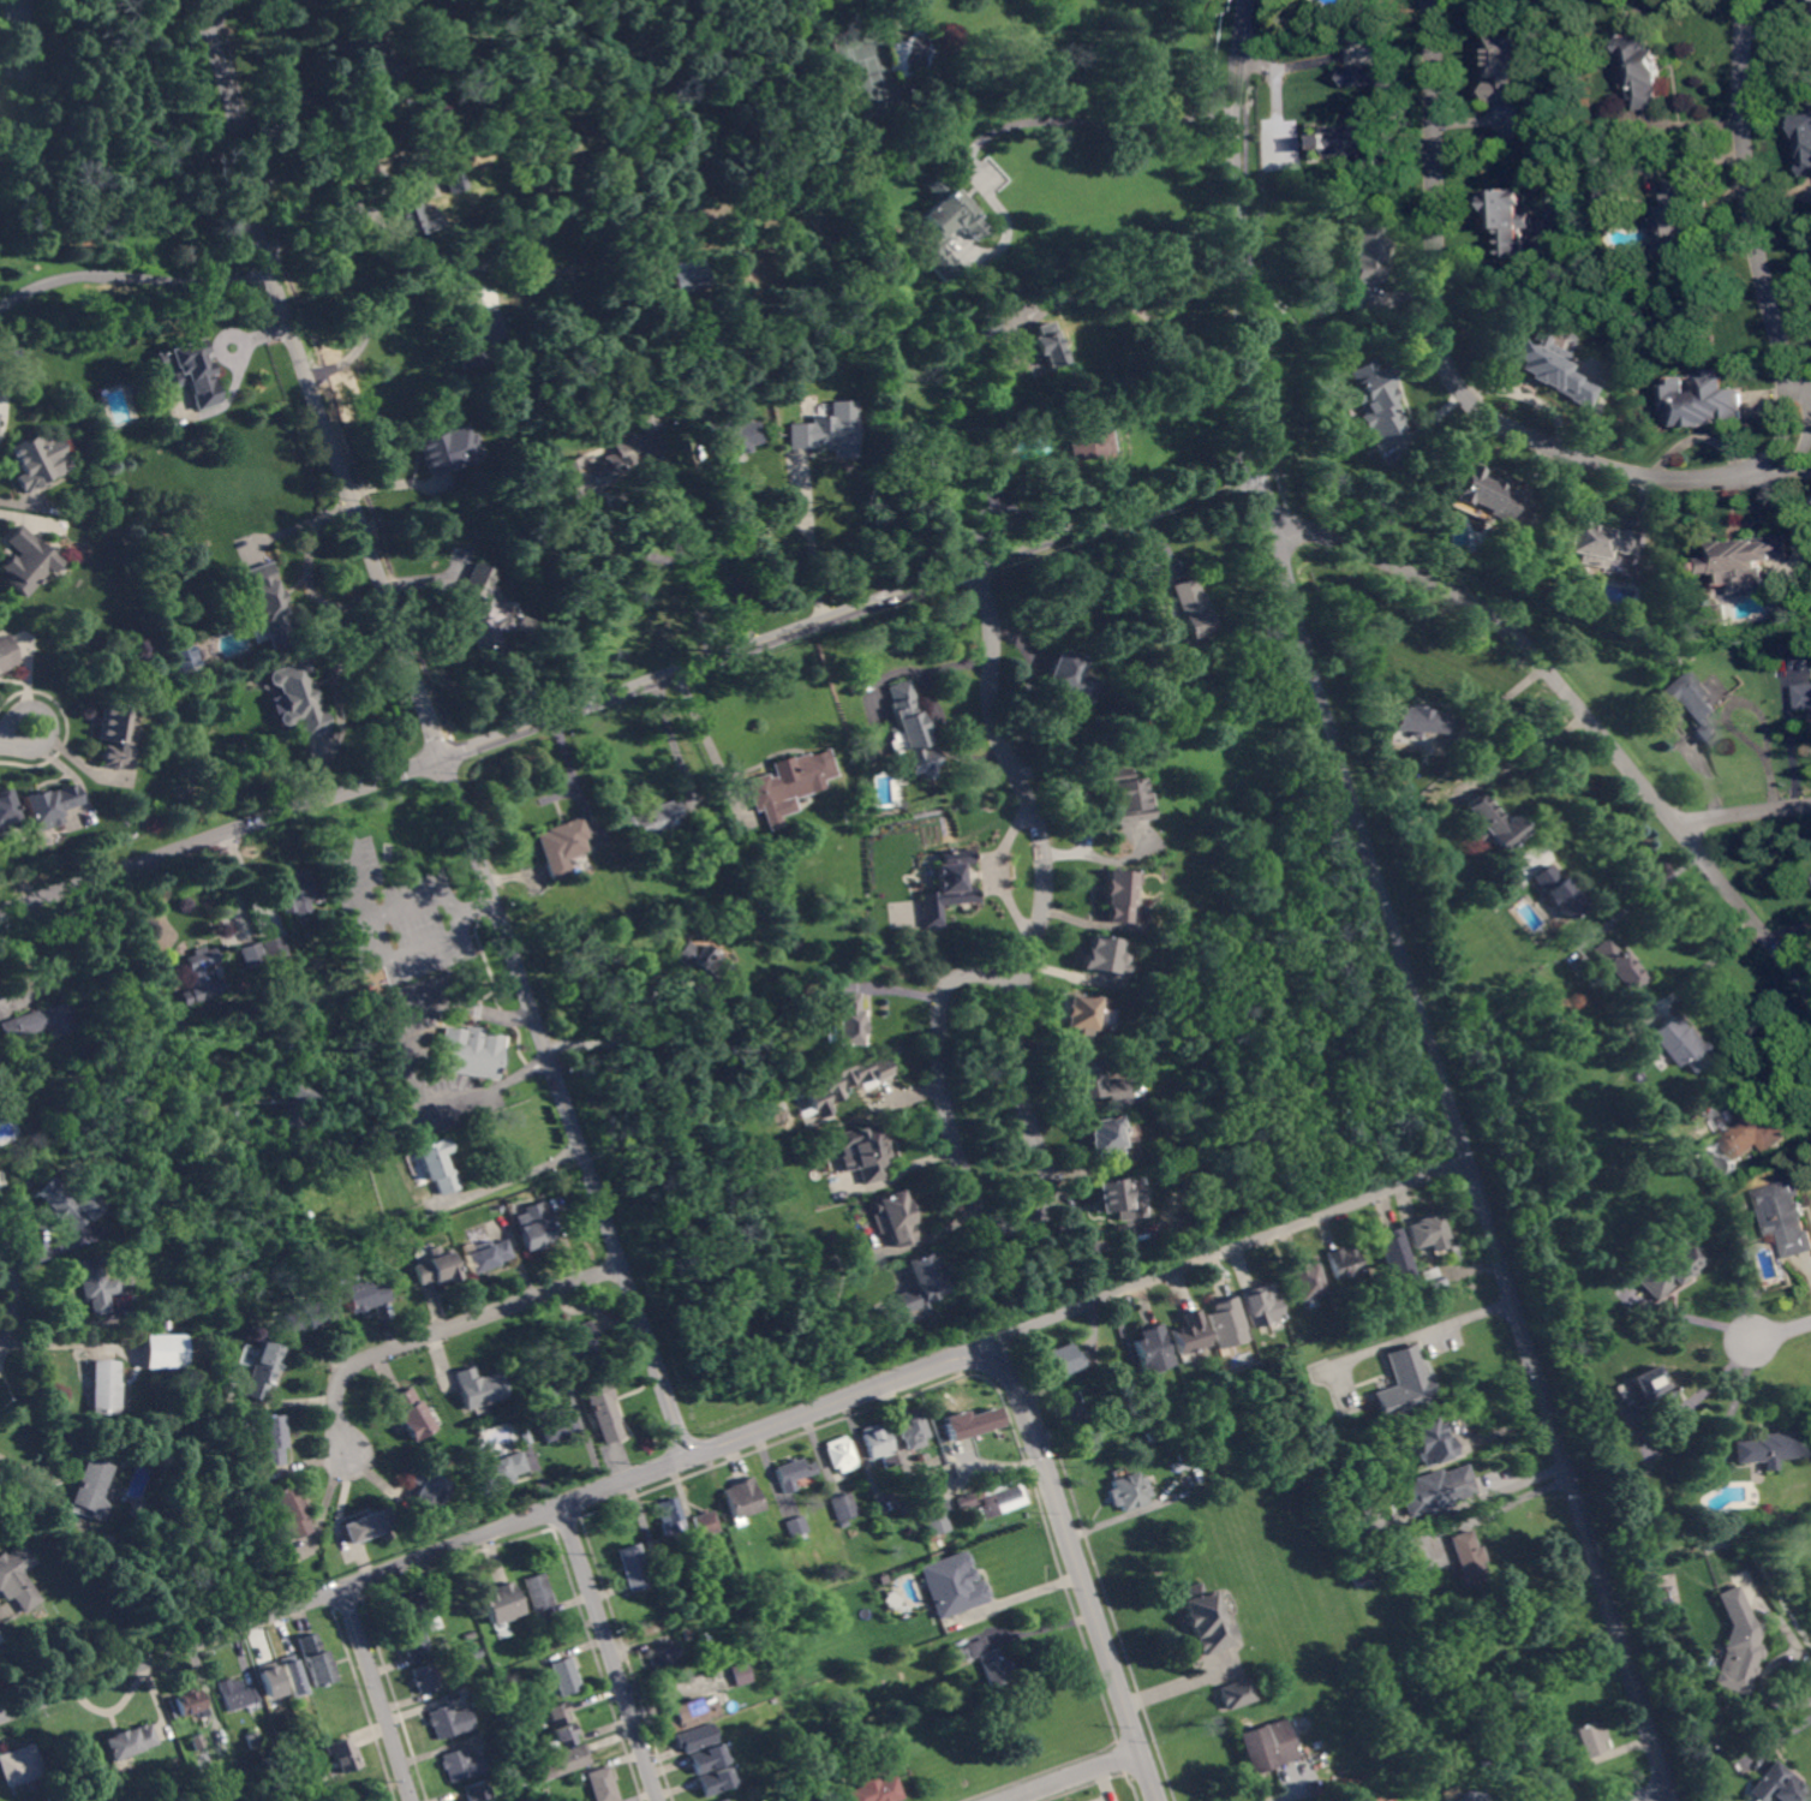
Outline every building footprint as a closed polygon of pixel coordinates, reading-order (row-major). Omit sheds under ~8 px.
[(1658,47),(1663,46),(1666,106),(1636,109),(1633,55),(1622,56),(1621,35),(1658,32),(1658,47)] [(1534,77),(1519,77),(1519,102),(1490,101),(1490,79),(1502,80),(1502,76),(1494,77),(1494,36),(1523,36),(1522,61),(1535,61),(1534,77)] [(1346,85),(1383,84),(1382,63),(1345,64),(1346,85)] [(1800,114),(1810,113),(1810,174),(1805,174),(1805,161),(1807,161),(1805,139),(1801,139),(1800,114)] [(1395,155),(1370,157),(1369,150),(1331,154),(1329,148),(1325,148),(1323,136),(1329,135),(1328,129),(1367,125),(1365,118),(1392,115),(1395,155)] [(467,187),(460,167),(441,174),(448,193),(467,187)] [(950,190),(952,187),(975,213),(972,215),(985,229),(973,240),(964,232),(962,234),(954,225),(945,233),(951,239),(942,248),(960,267),(943,282),(921,258),(931,250),(909,226),(913,223),(909,219),(913,215),(916,220),(937,199),(933,195),(925,186),(937,175),(950,190)] [(1691,186),(1693,186),(1693,201),(1690,201),(1692,225),(1695,225),(1696,245),(1681,246),(1681,257),(1666,258),(1663,235),(1654,235),(1652,205),(1669,204),(1667,179),(1690,178),(1691,186)] [(1597,208),(1595,184),(1624,181),(1626,205),(1597,208)] [(1522,211),(1532,211),(1532,228),(1524,228),(1524,258),(1502,258),(1501,227),(1495,227),(1495,217),(1492,217),(1492,190),(1526,189),(1526,203),(1522,203),(1522,211)] [(422,220),(430,216),(434,228),(405,238),(395,210),(401,209),(399,199),(417,193),(420,203),(417,204),(422,220)] [(1381,281),(1351,281),(1351,260),(1343,260),(1343,244),(1349,244),(1347,227),(1380,227),(1381,281)] [(460,258),(455,244),(478,235),(484,250),(460,258)] [(680,275),(677,267),(686,264),(688,273),(680,275)] [(477,315),(497,309),(504,336),(494,340),(500,359),(461,370),(454,344),(461,342),(444,284),(468,276),(474,296),(471,297),(477,315)] [(662,302),(658,286),(680,281),(683,297),(662,302)] [(1063,368),(1047,372),(1046,366),(1044,368),(1040,356),(1032,359),(1028,346),(1030,345),(1028,338),(1035,335),(1032,327),(1047,321),(1063,368)] [(1547,342),(1571,354),(1566,363),(1570,364),(1566,371),(1598,387),(1589,407),(1553,389),(1525,375),(1526,374),(1514,369),(1518,362),(1507,356),(1517,336),(1528,342),(1534,330),(1549,338),(1547,342)] [(219,401),(195,410),(186,383),(174,387),(166,363),(171,362),(166,347),(198,336),(219,401)] [(1407,428),(1375,445),(1369,428),(1364,430),(1357,416),(1361,413),(1346,388),(1352,384),(1345,371),(1373,356),(1397,398),(1393,400),(1407,428)] [(1723,376),(1731,376),(1732,390),(1745,389),(1746,411),(1745,411),(1745,421),(1721,422),(1722,424),(1710,425),(1710,428),(1692,429),(1692,427),(1680,427),(1680,422),(1670,422),(1670,412),(1666,413),(1663,386),(1670,386),(1670,377),(1689,376),(1689,393),(1705,392),(1708,389),(1707,370),(1723,369),(1723,376)] [(857,458),(832,459),(832,445),(814,446),(814,448),(785,449),(785,423),(801,423),(809,423),(809,418),(829,417),(829,402),(855,401),(857,458)] [(728,416),(737,415),(739,424),(755,421),(760,443),(709,453),(700,408),(725,404),(728,416)] [(640,434),(634,415),(653,407),(659,427),(640,434)] [(1066,459),(1062,433),(1080,429),(1078,424),(1102,419),(1108,453),(1066,459)] [(416,440),(428,476),(477,458),(473,447),(478,446),(473,431),(470,434),(465,422),(416,440)] [(53,440),(58,437),(66,455),(58,459),(61,467),(64,471),(62,472),(62,475),(56,478),(54,477),(48,479),(49,484),(42,488),(41,487),(25,495),(23,490),(20,491),(14,478),(23,473),(10,448),(37,435),(38,437),(49,433),(53,440)] [(629,472),(611,478),(614,483),(569,499),(557,464),(580,455),(584,467),(602,461),(600,457),(614,452),(610,443),(628,436),(635,458),(633,459),(634,465),(628,467),(629,472)] [(1506,524),(1484,514),(1487,509),(1466,501),(1465,505),(1450,497),(1464,464),(1502,481),(1500,488),(1518,496),(1506,524)] [(1608,530),(1608,527),(1631,531),(1630,533),(1637,535),(1633,555),(1606,550),(1603,568),(1574,563),(1577,553),(1554,549),(1558,532),(1567,533),(1571,519),(1585,521),(1584,525),(1608,530)] [(7,576),(0,567),(0,565),(11,555),(14,557),(18,554),(4,539),(20,524),(59,562),(48,573),(46,571),(23,598),(4,579),(7,576)] [(1793,557),(1764,561),(1765,568),(1761,568),(1762,577),(1737,580),(1738,583),(1722,585),(1721,572),(1709,573),(1707,559),(1719,556),(1716,543),(1731,541),(1732,543),(1791,536),(1793,557)] [(295,632),(287,636),(289,644),(274,649),(271,642),(268,643),(255,607),(246,609),(241,596),(250,592),(241,572),(269,562),(295,632)] [(495,598),(497,597),(508,627),(491,633),(494,642),(497,640),(502,654),(491,658),(486,646),(476,650),(472,640),(470,642),(467,634),(470,634),(466,624),(472,621),(466,607),(474,604),(472,596),(459,590),(471,562),(490,572),(484,583),(491,586),(495,598)] [(1201,594),(1203,592),(1208,608),(1207,609),(1215,630),(1193,639),(1172,585),(1194,577),(1201,594)] [(525,636),(512,630),(518,615),(532,622),(534,627),(532,633),(525,636)] [(17,663),(0,671),(0,636),(4,634),(17,663)] [(175,676),(167,652),(192,644),(201,668),(175,676)] [(1077,696),(1072,694),(1064,717),(1042,709),(1051,686),(1042,684),(1056,649),(1082,658),(1074,679),(1082,682),(1077,696)] [(319,709),(323,708),(330,729),(304,740),(297,722),(285,726),(280,723),(277,717),(279,714),(286,710),(277,686),(274,686),(269,684),(267,678),(269,672),(305,660),(319,709)] [(1699,684),(1704,680),(1715,693),(1710,698),(1721,710),(1709,720),(1721,734),(1705,747),(1691,730),(1696,726),(1673,699),(1664,706),(1654,693),(1685,668),(1699,684)] [(915,711),(918,710),(925,732),(924,733),(927,744),(922,745),(925,750),(933,747),(940,765),(937,767),(936,776),(927,779),(921,773),(910,776),(904,757),(907,757),(890,711),(891,711),(889,703),(892,702),(886,687),(907,680),(914,700),(912,702),(915,711)] [(1798,686),(1810,684),(1810,708),(1801,710),(1798,686)] [(128,750),(131,751),(127,769),(97,764),(101,746),(107,746),(108,739),(97,738),(103,704),(135,709),(128,750)] [(1421,709),(1448,712),(1446,735),(1422,733),(1421,736),(1411,735),(1411,732),(1392,729),(1394,706),(1407,708),(1407,705),(1421,706),(1421,709)] [(837,775),(824,780),(826,788),(812,793),(808,785),(787,792),(789,798),(791,797),(796,811),(778,817),(782,825),(767,830),(761,810),(755,811),(745,781),(767,773),(770,777),(775,776),(773,771),(771,763),(791,757),(791,759),(807,753),(808,756),(829,749),(837,775)] [(1129,780),(1140,779),(1143,806),(1149,805),(1150,818),(1113,823),(1110,803),(1105,804),(1104,792),(1110,791),(1108,785),(1102,786),(1101,770),(1126,767),(1129,780)] [(80,803),(59,810),(62,822),(32,833),(22,797),(43,791),(44,793),(74,785),(80,803)] [(19,824),(0,831),(0,791),(6,789),(19,824)] [(1506,818),(1511,815),(1525,831),(1502,852),(1488,837),(1482,843),(1472,833),(1480,825),(1465,809),(1483,793),(1506,818)] [(685,815),(669,821),(671,829),(629,842),(621,818),(639,812),(640,815),(659,809),(658,805),(680,799),(685,815)] [(552,882),(536,835),(546,831),(546,830),(581,817),(588,839),(584,840),(587,851),(566,859),(572,875),(552,882)] [(962,888),(975,887),(976,902),(940,905),(940,928),(922,929),(920,893),(936,891),(934,864),(940,863),(939,851),(972,849),(973,863),(961,864),(962,888)] [(1560,877),(1561,876),(1585,905),(1567,920),(1531,877),(1548,864),(1560,877)] [(300,878),(311,876),(316,902),(310,904),(311,912),(295,916),(295,912),(283,914),(281,901),(280,902),(277,894),(273,895),(270,888),(279,885),(279,884),(276,884),(275,876),(298,870),(300,878)] [(1128,872),(1128,871),(1136,871),(1135,887),(1129,887),(1126,923),(1105,922),(1106,905),(1101,905),(1102,895),(1100,894),(1100,879),(1102,879),(1102,870),(1128,872)] [(883,885),(881,872),(896,871),(897,884),(883,885)] [(733,889),(728,875),(735,872),(740,887),(733,889)] [(1117,952),(1123,952),(1120,965),(1114,964),(1113,973),(1078,968),(1081,947),(1086,948),(1088,935),(1118,940),(1117,952)] [(267,960),(262,941),(281,936),(287,955),(267,960)] [(1619,952),(1621,950),(1644,978),(1627,992),(1592,950),(1607,937),(1619,952)] [(698,949),(703,944),(728,966),(724,971),(728,973),(725,977),(733,982),(740,979),(746,997),(728,1004),(722,986),(727,984),(722,980),(721,983),(707,971),(706,973),(692,960),(686,966),(674,956),(686,941),(698,949)] [(249,977),(240,948),(258,942),(267,972),(249,977)] [(204,950),(214,948),(219,961),(211,964),(216,980),(221,979),(226,992),(183,1006),(179,992),(192,988),(183,958),(192,955),(191,950),(203,947),(204,950)] [(860,1022),(867,1021),(867,1031),(860,1031),(861,1044),(836,1045),(836,1027),(830,1027),(830,1015),(837,1015),(836,994),(859,992),(860,1022)] [(1092,1031),(1086,1030),(1083,1046),(1064,1043),(1066,1028),(1062,1027),(1062,1022),(1059,1022),(1062,1000),(1066,1000),(1068,994),(1096,998),(1092,1031)] [(6,1043),(0,1027),(0,1023),(70,1000),(79,1028),(60,1036),(56,1025),(6,1043)] [(1711,1057),(1692,1073),(1668,1044),(1663,1049),(1650,1033),(1674,1013),(1711,1057)] [(330,1050),(322,1033),(337,1025),(346,1042),(330,1050)] [(466,1031),(467,1027),(483,1030),(483,1033),(504,1037),(498,1079),(437,1069),(444,1028),(466,1031)] [(850,1065),(866,1056),(869,1065),(885,1057),(893,1074),(877,1081),(874,1077),(860,1084),(859,1081),(842,1089),(845,1097),(830,1104),(833,1111),(819,1119),(807,1093),(821,1086),(819,1079),(833,1072),(830,1063),(845,1056),(850,1065)] [(1105,1081),(1122,1078),(1128,1097),(1106,1103),(1104,1093),(1072,1103),(1063,1066),(1098,1056),(1105,1081)] [(311,1116),(307,1116),(303,1135),(280,1129),(288,1097),(285,1096),(288,1086),(317,1095),(311,1116)] [(1773,1119),(1779,1114),(1793,1133),(1768,1153),(1759,1143),(1739,1159),(1722,1140),(1743,1123),(1738,1117),(1740,1115),(1729,1102),(1746,1087),(1773,1119)] [(1691,1122),(1685,1115),(1691,1110),(1697,1117),(1691,1122)] [(1119,1125),(1122,1125),(1125,1126),(1126,1131),(1124,1135),(1119,1137),(1120,1146),(1117,1147),(1120,1163),(1102,1167),(1100,1151),(1090,1153),(1087,1140),(1088,1140),(1086,1133),(1088,1133),(1084,1122),(1117,1115),(1119,1125)] [(889,1177),(862,1185),(859,1169),(843,1173),(839,1157),(843,1156),(837,1133),(880,1122),(891,1164),(885,1165),(889,1177)] [(448,1171),(454,1169),(460,1187),(438,1195),(432,1179),(426,1181),(414,1149),(443,1138),(449,1152),(442,1155),(448,1171)] [(1124,1187),(1142,1185),(1144,1200),(1143,1200),(1146,1217),(1118,1222),(1116,1211),(1098,1215),(1093,1182),(1123,1177),(1124,1187)] [(1809,1230),(1810,1230),(1810,1252),(1788,1259),(1780,1234),(1769,1236),(1756,1191),(1800,1177),(1805,1195),(1799,1197),(1800,1203),(1805,1201),(1809,1216),(1805,1216),(1809,1230)] [(79,1199),(73,1204),(88,1218),(73,1232),(61,1218),(59,1222),(48,1211),(49,1209),(35,1192),(46,1182),(50,1187),(59,1179),(79,1199)] [(916,1240),(893,1248),(887,1232),(878,1235),(872,1216),(875,1215),(871,1200),(901,1191),(916,1240)] [(536,1251),(534,1250),(526,1252),(518,1227),(528,1223),(524,1207),(540,1201),(555,1241),(546,1245),(548,1246),(536,1251)] [(1447,1247),(1433,1252),(1432,1245),(1415,1250),(1407,1227),(1418,1222),(1418,1221),(1441,1212),(1450,1239),(1446,1240),(1447,1247)] [(154,1228),(151,1219),(160,1217),(162,1225),(154,1228)] [(1418,1278),(1405,1283),(1401,1271),(1391,1275),(1380,1242),(1388,1239),(1386,1233),(1401,1228),(1418,1278)] [(1675,1286),(1674,1283),(1656,1300),(1638,1281),(1657,1263),(1660,1265),(1675,1251),(1666,1240),(1676,1230),(1703,1258),(1675,1286)] [(490,1245),(504,1239),(512,1257),(470,1274),(462,1256),(472,1251),(471,1247),(488,1240),(490,1245)] [(440,1252),(448,1248),(460,1277),(436,1287),(432,1280),(418,1286),(411,1266),(430,1258),(426,1250),(437,1245),(440,1252)] [(1364,1271),(1338,1280),(1328,1252),(1343,1247),(1344,1252),(1356,1247),(1364,1271)] [(920,1312),(919,1308),(903,1314),(896,1295),(915,1288),(906,1263),(934,1251),(945,1277),(940,1280),(945,1293),(934,1296),(936,1299),(926,1302),(928,1308),(920,1312)] [(104,1281),(116,1278),(119,1293),(107,1295),(110,1311),(92,1316),(89,1300),(84,1301),(76,1260),(98,1256),(104,1281)] [(1309,1265),(1317,1263),(1327,1293),(1301,1301),(1291,1266),(1308,1262),(1309,1265)] [(357,1281),(361,1278),(365,1287),(381,1281),(388,1301),(364,1310),(365,1311),(358,1313),(357,1310),(345,1314),(335,1288),(337,1288),(335,1280),(354,1274),(357,1281)] [(1250,1329),(1237,1293),(1269,1282),(1281,1318),(1250,1329)] [(1217,1349),(1205,1314),(1211,1312),(1209,1306),(1214,1304),(1213,1301),(1232,1295),(1243,1329),(1242,1329),(1245,1338),(1217,1349)] [(292,1335),(282,1314),(323,1296),(333,1316),(292,1335)] [(1208,1346),(1177,1356),(1167,1330),(1177,1326),(1178,1328),(1183,1326),(1179,1313),(1196,1308),(1208,1346)] [(573,1365),(562,1338),(575,1334),(574,1326),(590,1320),(594,1337),(588,1340),(596,1356),(573,1365)] [(1143,1374),(1132,1341),(1140,1338),(1137,1331),(1149,1326),(1148,1324),(1158,1322),(1172,1365),(1143,1374)] [(143,1334),(144,1367),(184,1366),(184,1333),(143,1334)] [(189,1348),(189,1340),(198,1338),(199,1348),(189,1348)] [(277,1372),(274,1371),(270,1384),(267,1384),(262,1401),(244,1396),(257,1342),(281,1348),(277,1362),(280,1362),(277,1372)] [(1072,1353),(1077,1352),(1083,1367),(1052,1379),(1051,1377),(1046,1379),(1038,1358),(1042,1355),(1041,1354),(1069,1343),(1072,1353)] [(1427,1378),(1429,1377),(1434,1391),(1432,1393),(1436,1403),(1383,1423),(1373,1393),(1395,1385),(1385,1354),(1415,1343),(1427,1378)] [(119,1413),(91,1413),(92,1361),(118,1362),(118,1383),(119,1383),(119,1413)] [(1666,1382),(1669,1380),(1676,1395),(1640,1414),(1644,1421),(1626,1431),(1615,1408),(1639,1396),(1630,1378),(1657,1364),(1666,1382)] [(476,1377),(482,1376),(482,1377),(500,1371),(508,1396),(466,1411),(454,1372),(472,1366),(476,1377)] [(604,1444),(582,1385),(606,1377),(616,1400),(612,1401),(626,1436),(604,1444)] [(564,1414),(572,1412),(579,1431),(545,1443),(538,1421),(554,1415),(552,1413),(544,1417),(533,1388),(552,1382),(564,1414)] [(412,1442),(387,1401),(410,1386),(419,1401),(417,1402),(434,1429),(412,1442)] [(1084,1419),(1063,1426),(1060,1418),(1057,1419),(1053,1408),(1058,1407),(1054,1399),(1076,1393),(1084,1419)] [(948,1441),(999,1424),(993,1406),(965,1415),(963,1409),(940,1416),(948,1441)] [(908,1450),(897,1417),(920,1409),(928,1437),(924,1438),(925,1444),(908,1450)] [(262,1466),(258,1417),(280,1415),(283,1465),(262,1466)] [(519,1432),(514,1418),(522,1415),(527,1429),(519,1432)] [(1260,1426),(1256,1420),(1263,1415),(1267,1421),(1260,1426)] [(1436,1424),(1441,1423),(1444,1432),(1439,1433),(1440,1439),(1448,1436),(1454,1455),(1421,1467),(1419,1460),(1416,1461),(1415,1454),(1417,1454),(1411,1436),(1407,1437),(1405,1427),(1407,1426),(1406,1425),(1433,1415),(1436,1424)] [(885,1468),(884,1465),(874,1468),(860,1430),(883,1421),(897,1463),(885,1468)] [(1148,1443),(1144,1433),(1155,1429),(1159,1438),(1148,1443)] [(1793,1433),(1803,1432),(1805,1456),(1775,1459),(1776,1469),(1763,1471),(1762,1461),(1735,1463),(1733,1442),(1750,1441),(1750,1437),(1761,1436),(1761,1435),(1793,1431),(1793,1433)] [(859,1467),(841,1473),(838,1466),(832,1468),(824,1443),(847,1435),(859,1467)] [(1241,1451),(1239,1443),(1247,1442),(1248,1450),(1241,1451)] [(482,1489),(474,1468),(521,1450),(528,1471),(482,1489)] [(1247,1474),(1242,1454),(1256,1450),(1261,1471),(1247,1474)] [(1177,1461),(1176,1454),(1185,1453),(1187,1459),(1177,1461)] [(101,1521),(89,1516),(90,1511),(71,1503),(88,1457),(112,1467),(101,1498),(107,1504),(101,1521)] [(805,1465),(814,1462),(818,1472),(794,1480),(797,1490),(784,1493),(776,1467),(802,1459),(805,1465)] [(1172,1472),(1170,1465),(1179,1462),(1181,1471),(1172,1472)] [(1475,1493),(1450,1502),(1452,1505),(1424,1515),(1423,1511),(1406,1517),(1395,1489),(1412,1483),(1411,1478),(1439,1468),(1440,1472),(1465,1463),(1475,1493)] [(432,1511),(411,1502),(418,1486),(405,1480),(412,1465),(447,1480),(432,1511)] [(1138,1478),(1143,1477),(1150,1495),(1146,1497),(1148,1503),(1122,1511),(1119,1504),(1114,1505),(1108,1491),(1113,1489),(1111,1481),(1136,1472),(1138,1478)] [(1359,1492),(1355,1481),(1370,1475),(1374,1487),(1359,1492)] [(733,1520),(723,1491),(731,1489),(730,1486),(734,1485),(734,1483),(753,1477),(754,1481),(764,1509),(733,1520)] [(930,1537),(912,1483),(931,1477),(949,1529),(930,1537)] [(1005,1489),(1020,1484),(1027,1502),(978,1521),(974,1510),(985,1505),(982,1498),(987,1497),(984,1487),(1003,1480),(1005,1489)] [(292,1540),(270,1493),(291,1485),(311,1531),(292,1540)] [(899,1515),(895,1501),(896,1499),(893,1492),(907,1487),(914,1510),(899,1515)] [(841,1528),(830,1499),(850,1492),(859,1515),(847,1519),(849,1525),(841,1528)] [(961,1509),(957,1498),(972,1493),(975,1504),(961,1509)] [(1369,1507),(1365,1496),(1373,1493),(1376,1504),(1369,1507)] [(665,1535),(655,1504),(675,1497),(686,1528),(665,1535)] [(348,1544),(341,1525),(388,1508),(395,1527),(348,1544)] [(701,1546),(693,1517),(713,1511),(719,1531),(712,1533),(715,1543),(701,1546)] [(794,1545),(785,1522),(802,1515),(808,1532),(806,1532),(808,1539),(794,1545)] [(1474,1547),(1478,1545),(1483,1561),(1480,1562),(1486,1580),(1462,1587),(1458,1576),(1460,1575),(1447,1537),(1468,1529),(1474,1547)] [(633,1545),(639,1544),(652,1585),(630,1592),(616,1550),(621,1549),(618,1543),(630,1539),(633,1545)] [(4,1586),(0,1588),(0,1554),(2,1552),(5,1556),(22,1544),(36,1563),(22,1574),(41,1600),(23,1612),(4,1586)] [(653,1567),(650,1553),(663,1549),(668,1563),(653,1567)] [(964,1555),(966,1555),(969,1564),(968,1566),(969,1568),(970,1568),(974,1579),(966,1582),(967,1586),(981,1581),(982,1585),(984,1585),(988,1596),(986,1597),(988,1602),(938,1620),(919,1568),(963,1551),(964,1555)] [(534,1612),(524,1580),(543,1573),(555,1606),(534,1612)] [(491,1626),(479,1594),(494,1590),(494,1588),(510,1582),(522,1614),(491,1626)] [(1203,1593),(1212,1591),(1225,1624),(1229,1623),(1235,1638),(1236,1636),(1238,1644),(1203,1657),(1196,1638),(1194,1639),(1189,1627),(1187,1627),(1182,1614),(1184,1614),(1179,1602),(1184,1599),(1179,1590),(1200,1582),(1203,1593)] [(435,1605),(429,1588),(441,1584),(447,1600),(435,1605)] [(1436,1593),(1435,1586),(1442,1585),(1444,1592),(1436,1593)] [(1762,1659),(1757,1658),(1749,1682),(1752,1683),(1749,1695),(1713,1683),(1717,1669),(1726,1672),(1733,1652),(1722,1648),(1731,1626),(1716,1594),(1737,1586),(1751,1617),(1764,1622),(1757,1644),(1765,1647),(1762,1659)] [(401,1622),(395,1603),(408,1598),(407,1597),(418,1592),(426,1612),(401,1622)] [(539,1628),(537,1620),(543,1618),(545,1626),(539,1628)] [(426,1651),(406,1657),(404,1650),(401,1650),(399,1642),(401,1641),(399,1634),(418,1627),(426,1651)] [(465,1640),(462,1634),(472,1630),(474,1636),(465,1640)] [(313,1687),(294,1640),(315,1632),(333,1680),(313,1687)] [(990,1651),(996,1648),(999,1657),(1002,1657),(1004,1662),(1010,1660),(1014,1669),(1008,1671),(1011,1680),(991,1688),(979,1656),(961,1663),(957,1656),(954,1657),(951,1651),(985,1638),(990,1651)] [(686,1652),(674,1657),(676,1665),(655,1674),(646,1651),(669,1642),(669,1644),(681,1640),(686,1652)] [(77,1659),(71,1651),(77,1646),(83,1654),(77,1659)] [(472,1660),(468,1652),(479,1648),(483,1656),(472,1660)] [(560,1696),(548,1664),(568,1657),(579,1689),(560,1696)] [(280,1663),(289,1697),(306,1692),(296,1658),(280,1663)] [(736,1687),(730,1668),(747,1663),(752,1682),(736,1687)] [(438,1688),(418,1694),(416,1687),(413,1687),(411,1680),(413,1678),(411,1671),(430,1664),(438,1688)] [(283,1693),(274,1665),(257,1671),(265,1698),(283,1693)] [(1225,1710),(1218,1688),(1247,1678),(1255,1700),(1225,1710)] [(229,1682),(238,1680),(241,1692),(253,1687),(261,1706),(247,1711),(246,1706),(227,1712),(216,1683),(228,1680),(229,1682)] [(180,1717),(173,1698),(198,1688),(205,1708),(180,1717)] [(719,1714),(673,1731),(667,1716),(671,1713),(669,1707),(686,1701),(687,1705),(700,1700),(701,1704),(715,1700),(719,1714)] [(550,1728),(543,1708),(563,1701),(567,1712),(569,1721),(550,1728)] [(453,1712),(467,1707),(473,1728),(436,1740),(431,1727),(430,1727),(428,1719),(430,1718),(428,1712),(450,1705),(453,1712)] [(1249,1775),(1236,1735),(1284,1718),(1298,1758),(1249,1775)] [(1582,1759),(1571,1730),(1595,1722),(1604,1751),(1582,1759)] [(107,1764),(100,1743),(149,1723),(156,1743),(107,1764)] [(557,1751),(551,1731),(568,1725),(567,1724),(572,1723),(575,1734),(575,1735),(578,1743),(557,1751)] [(682,1754),(680,1746),(675,1748),(671,1736),(709,1723),(716,1742),(682,1754)] [(249,1749),(244,1736),(253,1733),(258,1746),(249,1749)] [(198,1737),(201,1743),(199,1743),(201,1747),(191,1751),(186,1737),(197,1734),(198,1737)] [(345,1747),(349,1745),(351,1748),(353,1748),(359,1765),(336,1773),(329,1754),(327,1755),(323,1746),(341,1739),(345,1747)] [(5,1787),(0,1772),(0,1755),(32,1743),(42,1775),(5,1787)] [(548,1779),(540,1759),(582,1745),(590,1764),(548,1779)] [(728,1763),(710,1770),(710,1771),(695,1776),(688,1755),(721,1745),(728,1763)] [(468,1759),(482,1754),(488,1771),(450,1783),(446,1769),(443,1770),(441,1763),(443,1761),(442,1757),(465,1748),(468,1759)] [(1806,1797),(1803,1800),(1771,1800),(1769,1800),(1769,1796),(1755,1784),(1774,1761),(1789,1775),(1786,1779),(1791,1784),(1792,1782),(1801,1789),(1799,1791),(1806,1797)] [(609,1766),(621,1800),(594,1800),(585,1773),(609,1766)] [(704,1799),(697,1778),(730,1766),(737,1784),(717,1791),(718,1793),(704,1799)] [(902,1799),(895,1800),(850,1800),(847,1791),(861,1787),(859,1778),(875,1772),(878,1782),(895,1776),(902,1799)] [(484,1781),(491,1800),(468,1800),(466,1796),(467,1796),(464,1788),(484,1781)] [(1482,1786),(1438,1800),(1487,1800),(1482,1786)] [(60,1793),(63,1800),(46,1800),(46,1799),(60,1793)]
